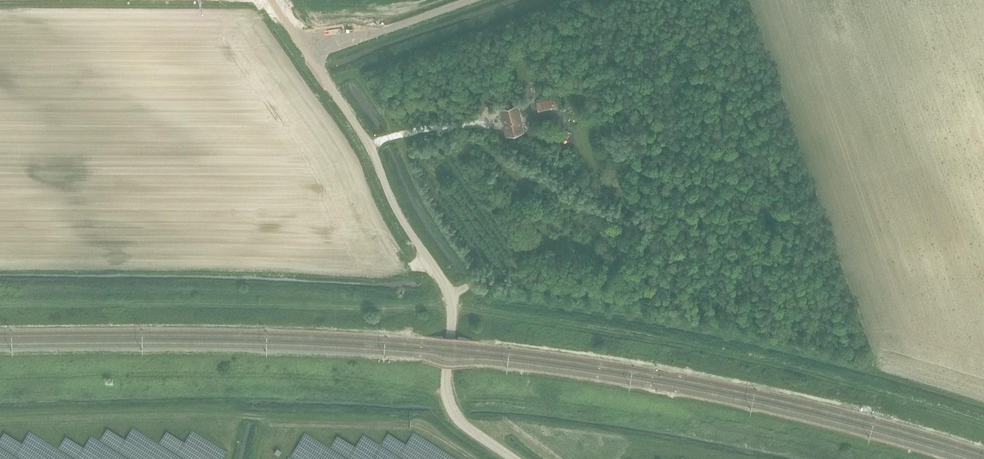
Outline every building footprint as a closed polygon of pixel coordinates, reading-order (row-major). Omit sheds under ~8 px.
[(558,97),(537,101),(539,110),(552,107),(552,110),(560,108),(558,97)] [(506,134),(524,130),(518,104),(501,108),(506,134)] [(278,447),(274,453),(279,456),(283,451),(278,447)]
